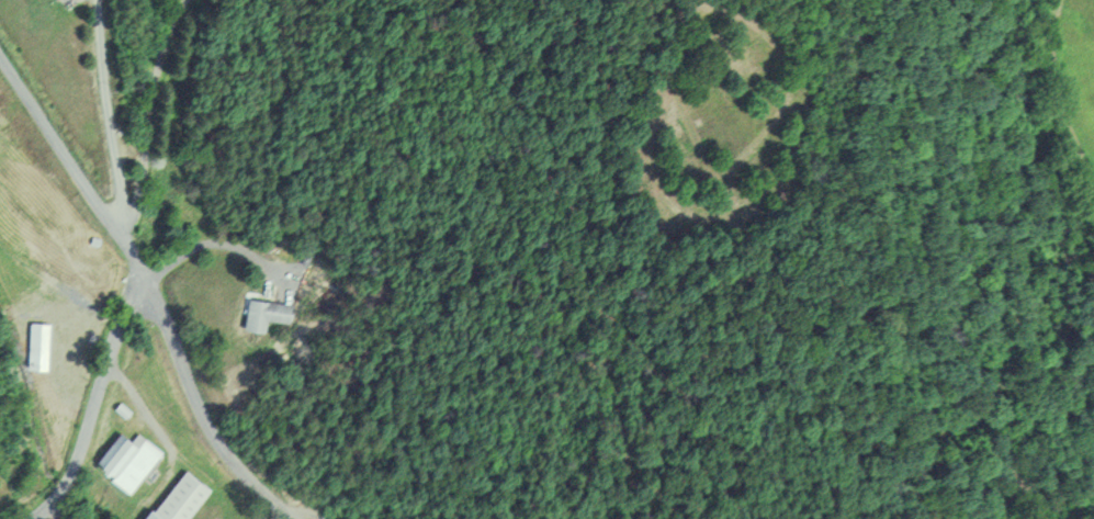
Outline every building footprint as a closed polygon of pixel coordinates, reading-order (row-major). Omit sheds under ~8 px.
[(301,264),(314,267),(318,252),(304,249),(301,264)] [(239,329),(263,332),(265,322),(293,325),(296,305),(243,298),(239,329)] [(46,323),(27,323),(27,369),(46,369),(46,323)] [(127,493),(158,451),(132,432),(127,438),(116,431),(91,466),(127,493)] [(179,468),(138,518),(183,518),(206,490),(179,468)]
